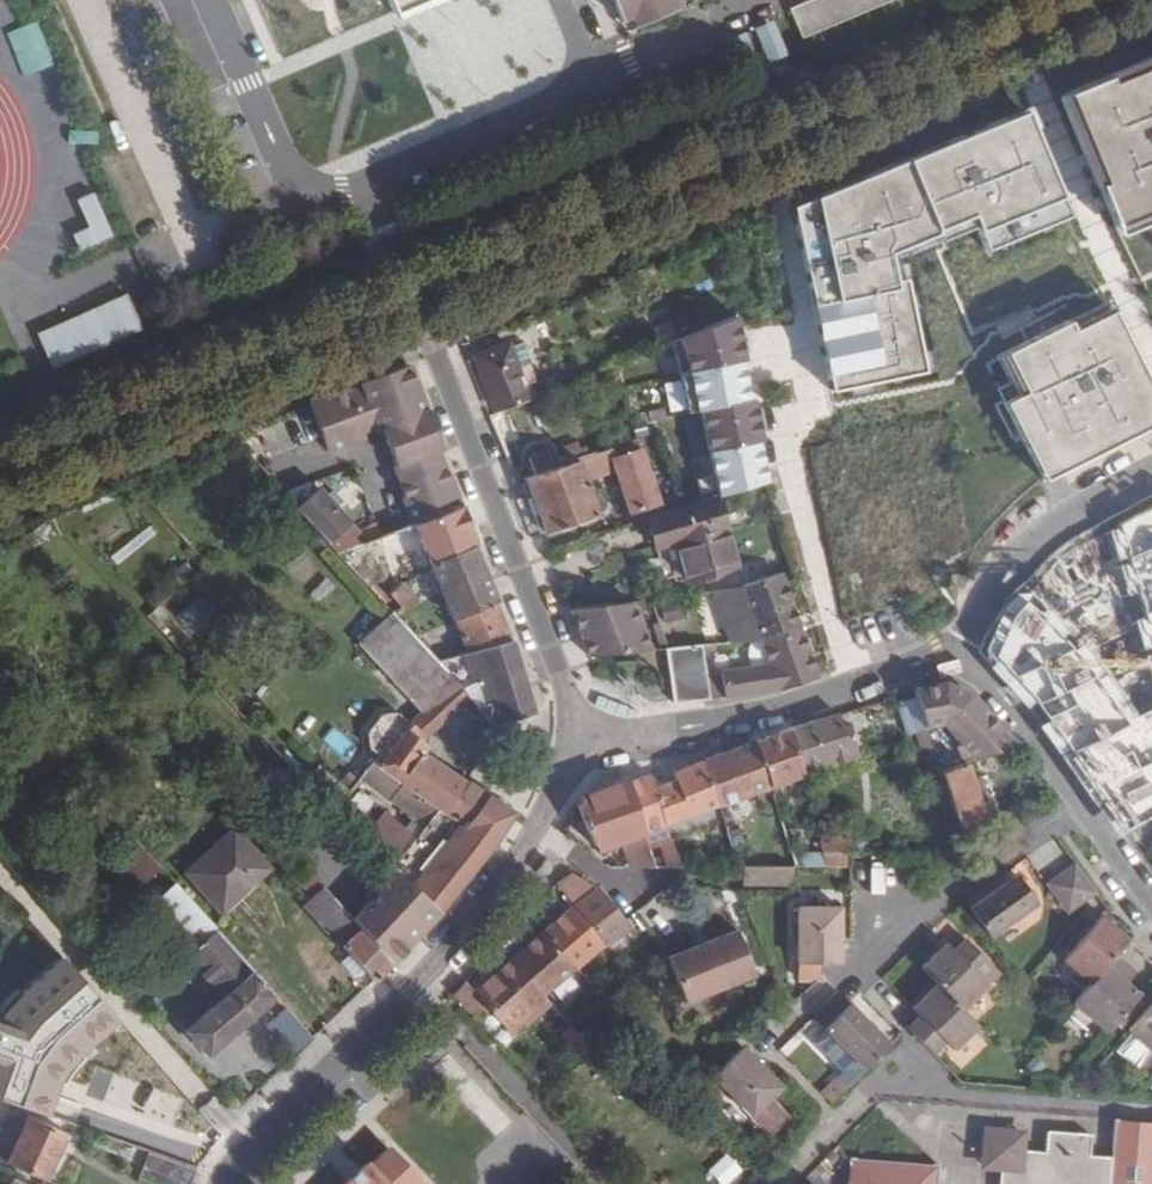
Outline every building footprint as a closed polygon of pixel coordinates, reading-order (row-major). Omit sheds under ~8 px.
[(401,19),(446,0),(393,0),(401,19)] [(632,19),(642,15),(646,23),(689,6),(687,0),(624,0),(632,19)] [(892,0),(804,0),(818,31),(892,0)] [(768,54),(784,47),(772,22),(756,29),(768,54)] [(21,76),(52,68),(40,23),(9,31),(21,76)] [(728,41),(739,66),(756,59),(745,33),(728,41)] [(1067,105),(1125,237),(1151,225),(1151,68),(1067,105)] [(800,211),(837,392),(934,374),(914,281),(905,282),(900,257),(983,230),(996,261),(1073,227),(1033,116),(800,211)] [(72,238),(81,255),(113,241),(92,196),(76,203),(88,230),(72,238)] [(37,339),(52,373),(140,333),(125,300),(37,339)] [(1084,328),(1118,312),(1113,302),(1079,317),(1084,328)] [(1017,355),(1037,396),(1015,407),(1051,480),(1151,431),(1151,375),(1123,316),(1083,335),(1078,326),(1017,355)] [(683,343),(724,500),(780,483),(742,319),(683,343)] [(509,348),(516,365),(530,360),(523,343),(509,348)] [(476,357),(497,413),(556,389),(552,380),(525,390),(516,365),(509,348),(508,346),(476,357)] [(434,428),(420,392),(418,392),(409,366),(365,385),(383,427),(385,431),(388,429),(395,445),(434,428)] [(365,385),(351,391),(369,433),(383,427),(365,385)] [(369,433),(351,391),(313,407),(331,452),(370,435),(369,433)] [(460,503),(439,449),(442,448),(434,428),(395,445),(410,483),(407,484),(422,520),(463,505),(462,502),(460,503)] [(376,437),(351,443),(361,480),(385,474),(376,437)] [(637,440),(609,450),(615,468),(631,510),(660,499),(637,440)] [(615,468),(609,450),(591,456),(588,448),(575,451),(575,452),(578,459),(570,462),(567,454),(565,447),(532,458),(537,473),(524,478),(545,533),(598,513),(585,479),(615,468)] [(570,462),(578,459),(575,452),(567,454),(570,462)] [(350,523),(315,479),(285,493),(329,542),(350,523)] [(737,566),(716,499),(646,520),(655,549),(675,543),(687,582),(737,566)] [(477,547),(463,505),(422,520),(388,534),(363,544),(369,563),(424,542),(432,563),(473,549),(477,547)] [(1109,532),(1151,676),(1151,509),(1109,532)] [(363,544),(388,534),(382,522),(350,523),(329,542),(339,553),(363,544)] [(496,602),(473,549),(432,563),(456,619),(496,602)] [(771,635),(801,631),(783,577),(714,587),(732,640),(748,638),(771,635)] [(414,604),(405,584),(389,595),(396,607),(414,604)] [(1139,719),(1097,658),(1029,588),(1016,599),(1001,619),(987,655),(1038,706),(1063,739),(1126,831),(1151,818),(1151,713),(1139,719)] [(198,595),(176,616),(194,634),(216,612),(198,595)] [(650,650),(632,600),(569,609),(589,657),(650,650)] [(511,640),(496,602),(456,619),(464,638),(469,649),(511,640)] [(354,638),(382,670),(421,714),(452,680),(431,657),(388,608),(354,638)] [(801,631),(771,635),(777,651),(806,647),(801,631)] [(806,647),(777,651),(771,635),(756,638),(759,666),(740,668),(720,671),(723,689),(724,699),(779,691),(817,678),(806,647)] [(456,642),(461,650),(469,649),(464,638),(456,642)] [(740,668),(759,666),(756,638),(748,638),(741,647),(739,652),(740,668)] [(534,714),(511,640),(469,649),(461,650),(431,657),(452,680),(494,727),(534,714)] [(705,671),(701,645),(665,650),(673,703),(709,699),(708,691),(705,671)] [(708,691),(723,689),(720,671),(705,671),(708,691)] [(416,721),(419,724),(434,738),(469,699),(452,680),(421,714),(416,721)] [(944,684),(913,690),(915,697),(925,726),(940,721),(953,729),(978,762),(1015,749),(971,696),(944,684)] [(925,726),(915,697),(896,703),(906,733),(925,726)] [(813,720),(789,729),(802,773),(861,757),(849,724),(842,726),(838,714),(819,720),(818,719),(813,720)] [(419,724),(413,730),(428,744),(434,738),(419,724)] [(375,743),(389,759),(410,734),(403,730),(395,728),(385,728),(377,734),(375,743)] [(755,741),(704,761),(718,806),(803,777),(802,773),(789,729),(755,741)] [(455,774),(426,756),(429,752),(426,747),(428,744),(413,730),(410,734),(389,759),(407,778),(402,783),(444,814),(468,782),(455,774)] [(389,759),(380,767),(402,783),(407,778),(389,759)] [(710,808),(718,806),(704,761),(673,773),(672,780),(653,788),(665,823),(710,808)] [(940,774),(959,831),(1000,815),(995,798),(986,801),(979,803),(970,777),(966,765),(940,774)] [(440,912),(514,812),(488,795),(466,830),(444,814),(402,783),(380,767),(366,779),(419,821),(427,827),(401,857),(394,864),(399,869),(440,912)] [(967,853),(959,831),(940,774),(932,777),(958,852),(967,853)] [(977,774),(970,777),(979,803),(986,801),(977,774)] [(653,788),(650,779),(649,777),(647,777),(646,775),(629,781),(653,868),(679,870),(669,837),(665,823),(653,788)] [(583,797),(577,807),(594,846),(599,848),(620,841),(629,868),(653,868),(629,781),(583,797)] [(466,830),(488,795),(468,782),(444,814),(466,830)] [(331,798),(337,804),(343,798),(338,792),(331,798)] [(710,808),(665,823),(669,837),(715,823),(710,808)] [(395,811),(374,833),(401,857),(427,827),(419,821),(413,828),(395,811)] [(726,827),(735,855),(750,855),(740,823),(726,827)] [(221,910),(269,867),(235,828),(186,873),(221,910)] [(155,863),(126,832),(112,845),(141,877),(155,863)] [(857,841),(821,841),(824,854),(841,854),(860,853),(857,841)] [(735,855),(739,867),(742,867),(829,866),(824,854),(750,855),(735,855)] [(841,854),(824,854),(829,866),(841,866),(841,854)] [(1075,864),(1061,874),(1081,903),(1096,893),(1075,864)] [(306,866),(295,875),(312,895),(323,885),(306,866)] [(792,867),(742,867),(742,885),(792,885),(792,867)] [(440,912),(399,869),(391,878),(432,921),(440,912)] [(1061,874),(1046,884),(1067,913),(1081,903),(1061,874)] [(566,875),(552,888),(569,910),(599,947),(621,930),(590,891),(566,875)] [(1017,875),(969,909),(990,937),(1037,903),(1017,875)] [(432,921),(391,878),(379,890),(367,903),(409,946),(432,921)] [(207,1055),(274,995),(172,883),(140,912),(218,997),(184,1029),(207,1055)] [(379,890),(375,886),(362,899),(367,904),(367,903),(379,890)] [(367,904),(352,919),(393,963),(409,946),(367,903),(367,904)] [(819,978),(819,963),(840,964),(840,906),(798,907),(798,963),(798,979),(819,978)] [(544,932),(576,968),(599,947),(569,910),(544,932)] [(1090,983),(1128,939),(1101,917),(1064,961),(1090,983)] [(684,1001),(752,971),(733,928),(664,958),(684,1001)] [(544,996),(576,968),(544,932),(503,971),(517,988),(528,979),(544,996)] [(991,965),(966,938),(953,950),(946,943),(922,968),(936,983),(962,1009),(987,985),(999,973),(991,965)] [(1115,954),(1073,1004),(1107,1033),(1140,994),(1126,983),(1136,972),(1115,954)] [(350,955),(341,962),(355,977),(364,969),(350,955)] [(53,1118),(56,1108),(62,1089),(68,1077),(75,1067),(122,1021),(67,959),(26,993),(8,1011),(0,1022),(0,1099),(53,1118)] [(476,994),(466,981),(453,995),(472,1016),(484,1005),(514,1038),(541,1015),(552,1005),(544,996),(528,979),(517,988),(503,971),(476,994)] [(911,1008),(919,1016),(907,1028),(932,1053),(944,1041),(952,1049),(977,1025),(962,1009),(936,983),(911,1008)] [(890,1045),(849,1003),(837,991),(813,1016),(865,1069),(890,1045)] [(1129,1031),(1151,1051),(1151,1004),(1129,1031)] [(267,1030),(294,1058),(314,1039),(288,1011),(267,1030)] [(589,1024),(567,1036),(578,1057),(600,1045),(589,1024)] [(742,1047),(725,1064),(713,1076),(749,1113),(779,1084),(742,1047)] [(48,1176),(64,1129),(27,1116),(23,1130),(11,1126),(4,1145),(16,1149),(11,1163),(48,1176)] [(1113,1119),(1110,1157),(1089,1156),(1091,1134),(1046,1131),(1044,1152),(1024,1150),(1022,1171),(1000,1170),(999,1183),(1151,1183),(1151,1122),(1113,1119)] [(1026,1130),(983,1127),(980,1168),(1000,1170),(1022,1171),(1024,1150),(1026,1130)] [(424,1179),(392,1146),(372,1165),(369,1162),(346,1183),(419,1183),(424,1179)] [(709,1169),(720,1183),(729,1183),(744,1173),(730,1154),(709,1169)] [(939,1165),(933,1164),(854,1157),(852,1183),(938,1183),(939,1165)] [(197,1170),(165,1158),(156,1183),(189,1183),(197,1170)]
